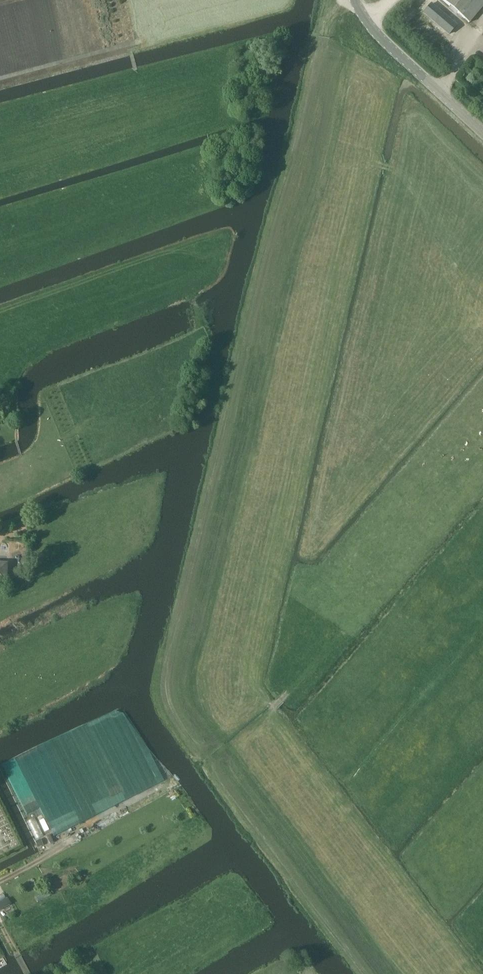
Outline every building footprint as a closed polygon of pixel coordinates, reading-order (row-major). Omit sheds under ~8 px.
[(469,23),(482,7),(482,0),(442,0),(469,23)] [(414,9),(406,19),(439,44),(446,35),(414,9)] [(70,795),(65,796),(65,808),(69,821),(94,813),(89,798),(90,793),(84,793),(84,796),(79,779),(79,794),(76,786),(74,786),(67,788),(70,795)] [(11,904),(8,899),(0,904),(0,910),(11,904)]
